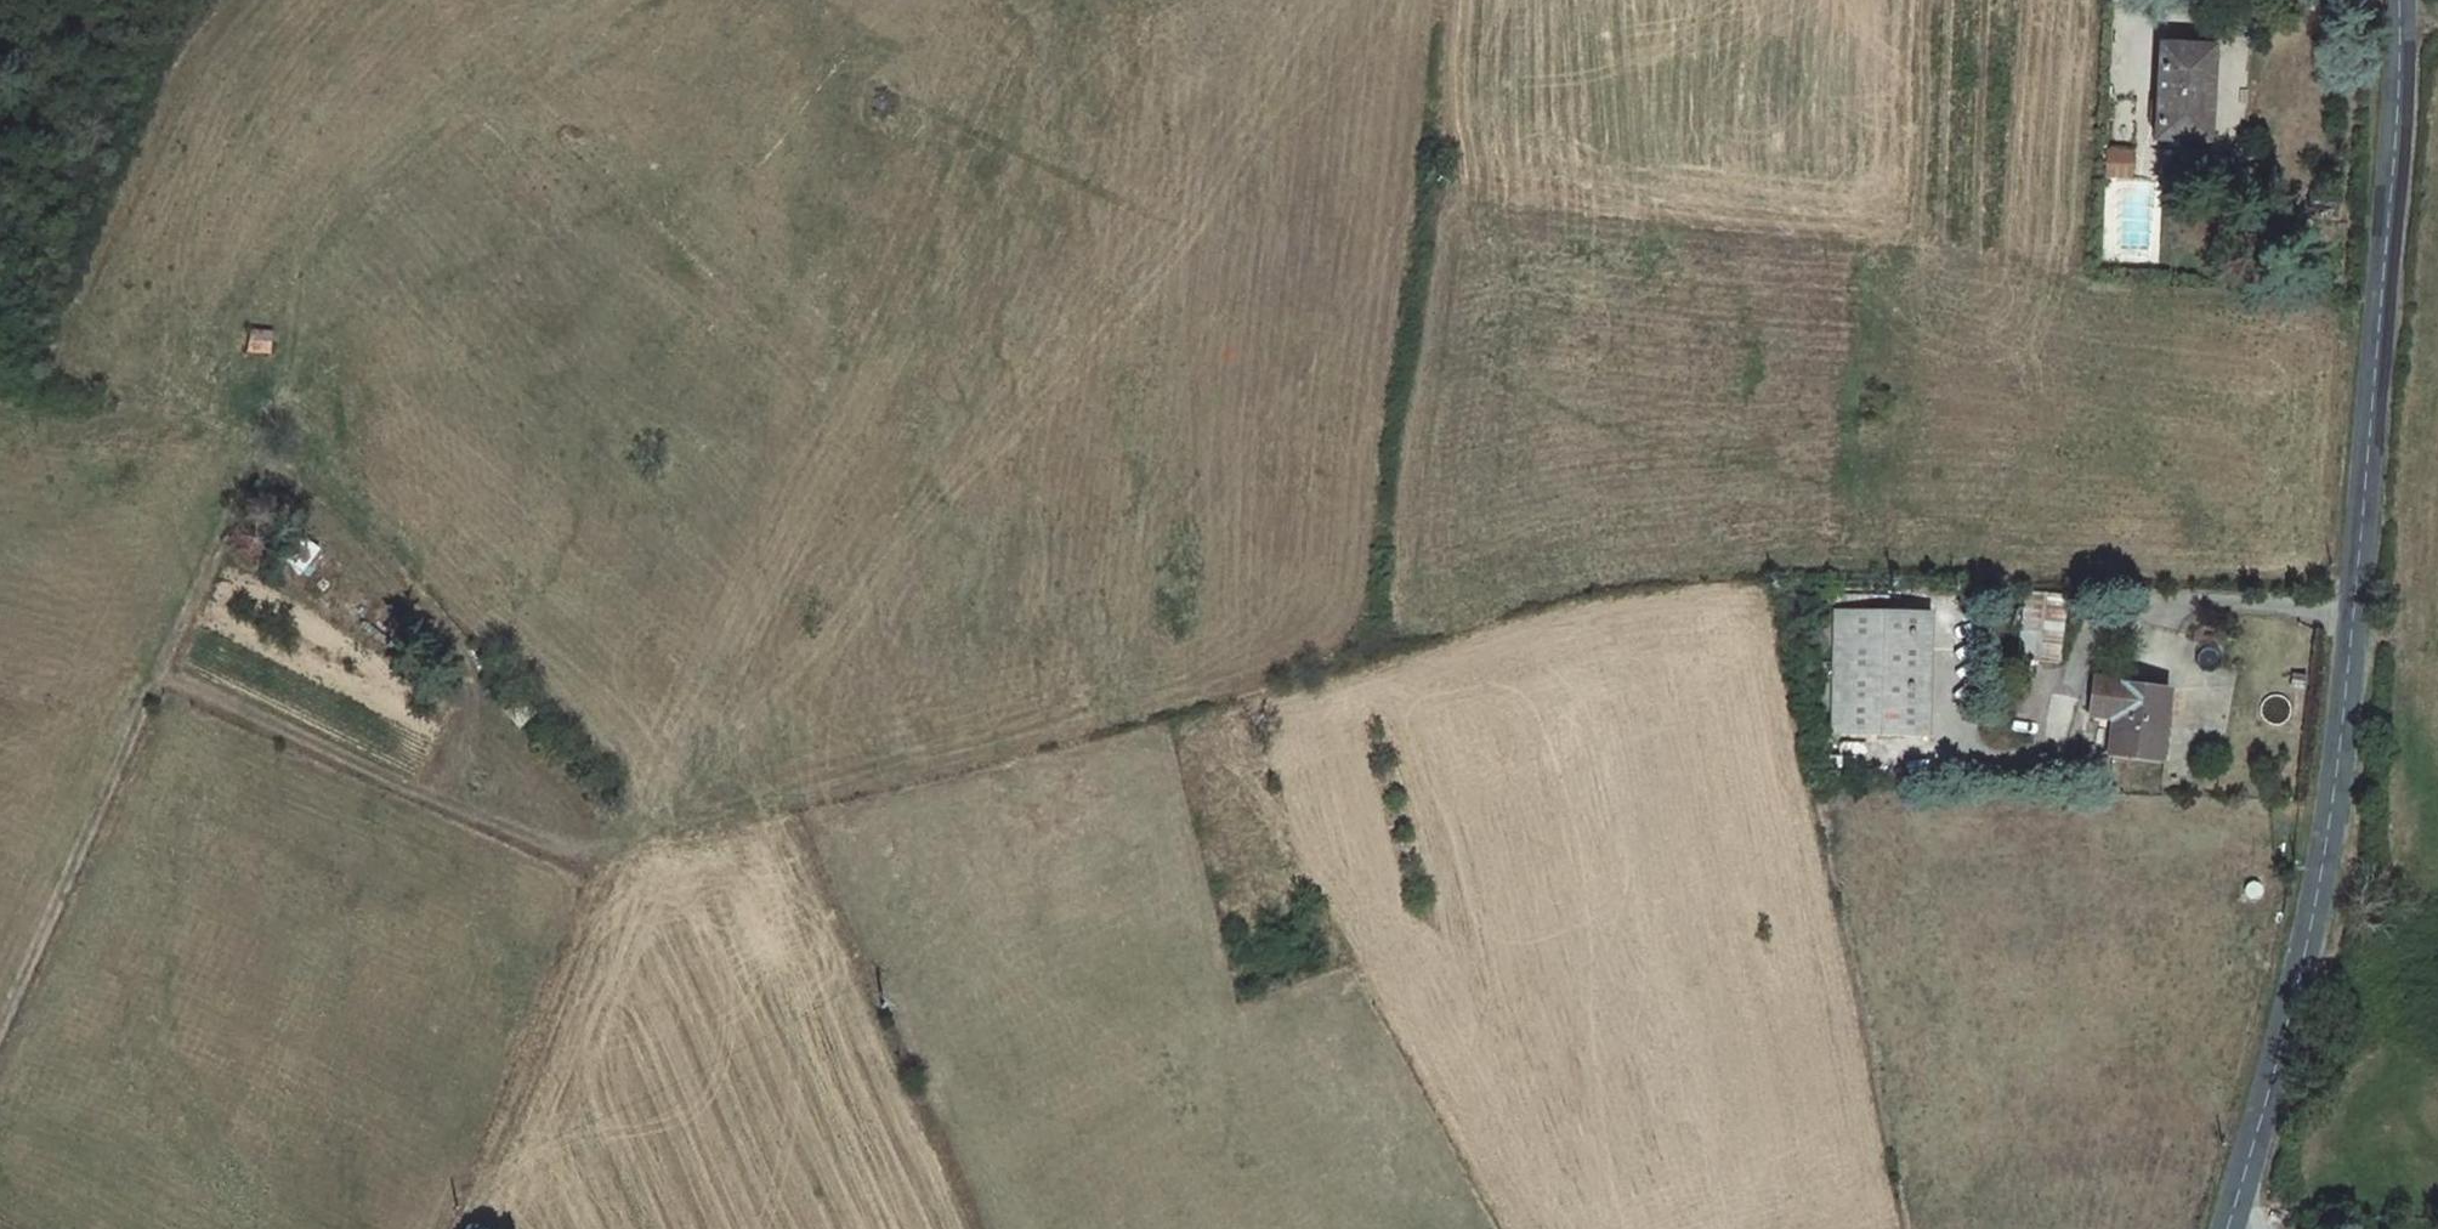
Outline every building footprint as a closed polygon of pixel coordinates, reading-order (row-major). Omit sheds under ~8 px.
[(2136,27),(2097,23),(2096,30),(2135,33),(2136,27)] [(2188,225),(2195,137),(2145,131),(2139,221),(2188,225)] [(1842,607),(1842,664),(1933,666),(1933,607),(1842,607)] [(1842,664),(1842,730),(1932,732),(1933,666),(1842,664)] [(2167,730),(2171,695),(2126,687),(2097,683),(2092,719),(2120,723),(2115,760),(2154,765),(2158,729),(2167,730)]
